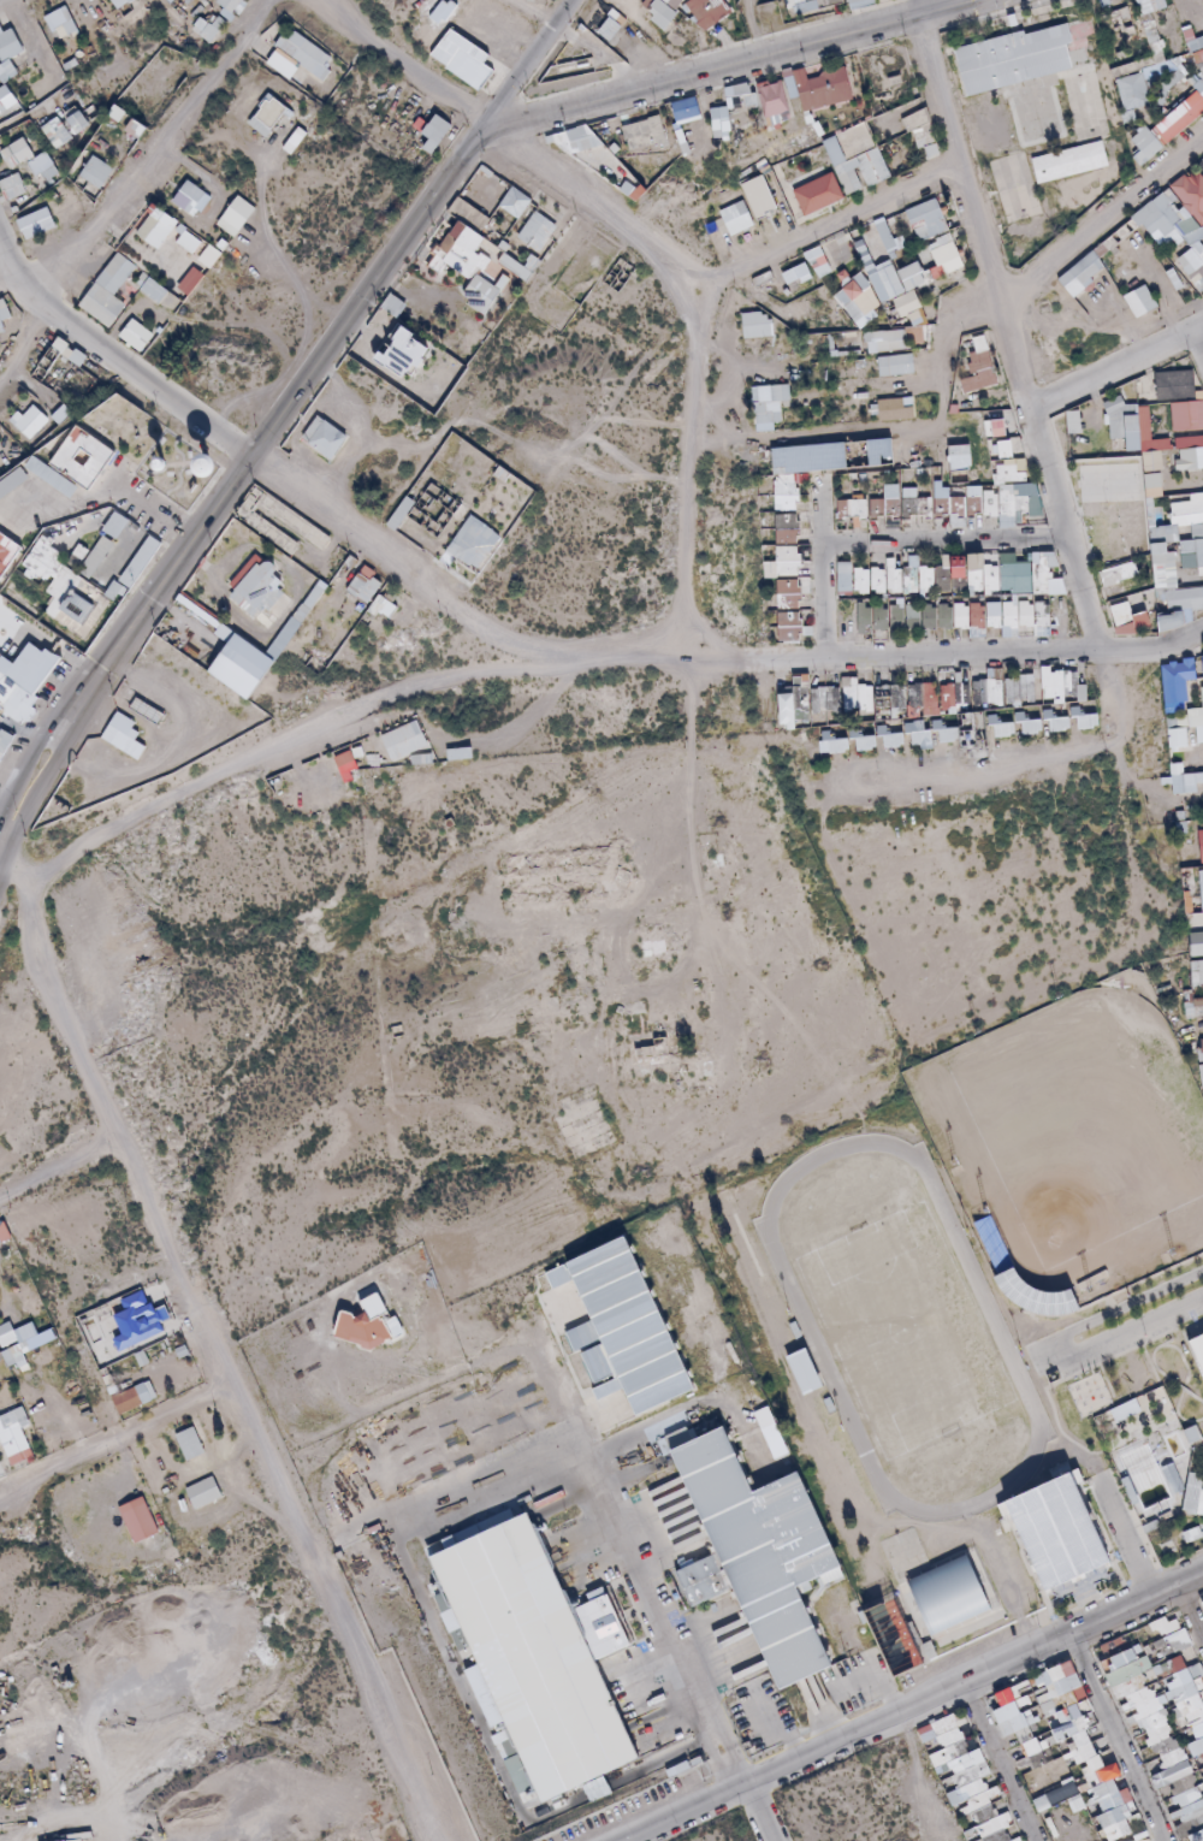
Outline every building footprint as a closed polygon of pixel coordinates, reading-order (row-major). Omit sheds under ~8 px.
[(1156,1568),(1202,1547),(1202,1450),(1190,1456),(1181,1520),(1142,1539),(1156,1568)] [(995,1503),(1075,1470),(1126,1590),(1045,1623),(995,1503)]
